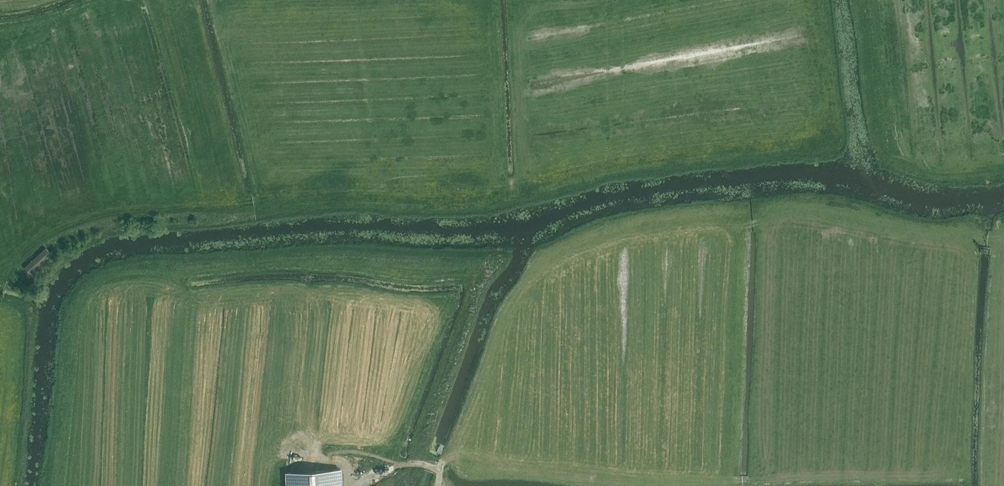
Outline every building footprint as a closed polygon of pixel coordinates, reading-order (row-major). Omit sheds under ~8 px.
[(51,254),(46,248),(25,267),(30,273),(37,267),(41,271),(45,267),(42,263),(51,254)] [(340,470),(287,473),(288,485),(341,485),(340,470)]
